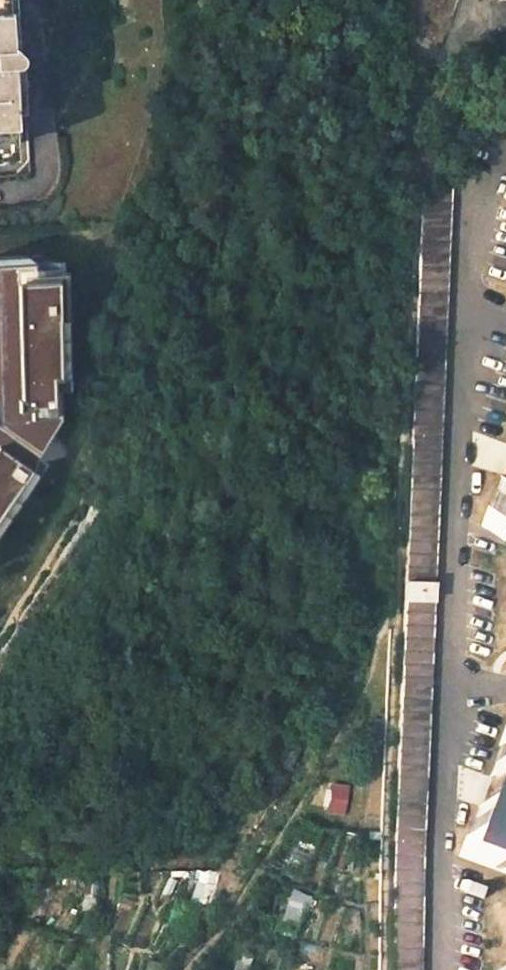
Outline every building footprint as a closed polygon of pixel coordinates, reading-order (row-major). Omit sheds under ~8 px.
[(483,31),(470,41),(477,51),(490,40),(483,31)] [(1,152),(0,106),(9,104),(6,47),(6,43),(2,38),(0,36),(0,152),(1,152)] [(450,187),(422,187),(405,579),(434,580),(450,187)] [(0,260),(0,426),(31,448),(56,413),(55,389),(67,388),(57,257),(0,260)] [(0,426),(0,518),(41,458),(30,453),(31,448),(0,426)] [(496,508),(489,506),(482,525),(505,534),(505,481),(496,508)] [(434,580),(405,579),(405,597),(433,599),(434,580)] [(405,597),(394,857),(393,969),(422,969),(423,858),(433,599),(405,597)] [(474,840),(467,837),(460,856),(505,873),(505,751),(474,840)] [(345,785),(325,782),(321,810),(341,813),(345,785)]
